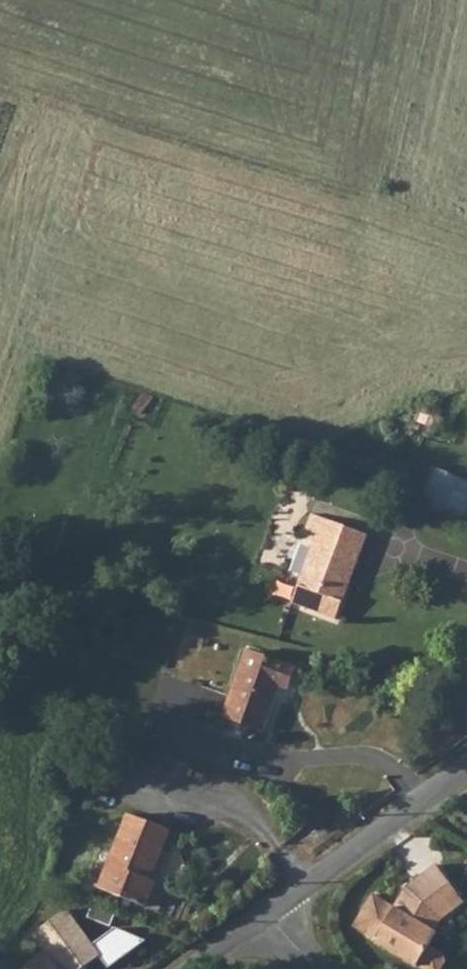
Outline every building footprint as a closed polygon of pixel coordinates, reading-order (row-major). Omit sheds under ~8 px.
[(225,435),(236,439),(240,425),(229,422),(225,435)] [(433,466),(428,476),(433,478),(429,487),(421,504),(466,525),(466,481),(433,466)] [(312,514),(306,530),(318,534),(324,518),(312,514)] [(324,518),(318,534),(292,602),(336,619),(350,583),(346,582),(354,562),(358,563),(368,535),(324,518)] [(295,668),(247,651),(224,716),(264,730),(279,685),(288,689),(295,668)] [(149,879),(169,830),(129,814),(99,888),(145,907),(155,882),(149,879)] [(430,968),(442,968),(448,959),(446,953),(430,944),(438,931),(436,929),(443,918),(466,900),(437,863),(407,886),(396,906),(374,893),(355,926),(377,938),(375,941),(418,965),(419,963),(430,968)] [(34,934),(47,951),(40,956),(49,968),(88,968),(88,965),(101,955),(93,944),(68,909),(34,934)] [(93,944),(101,955),(110,968),(147,940),(117,927),(93,944)]
